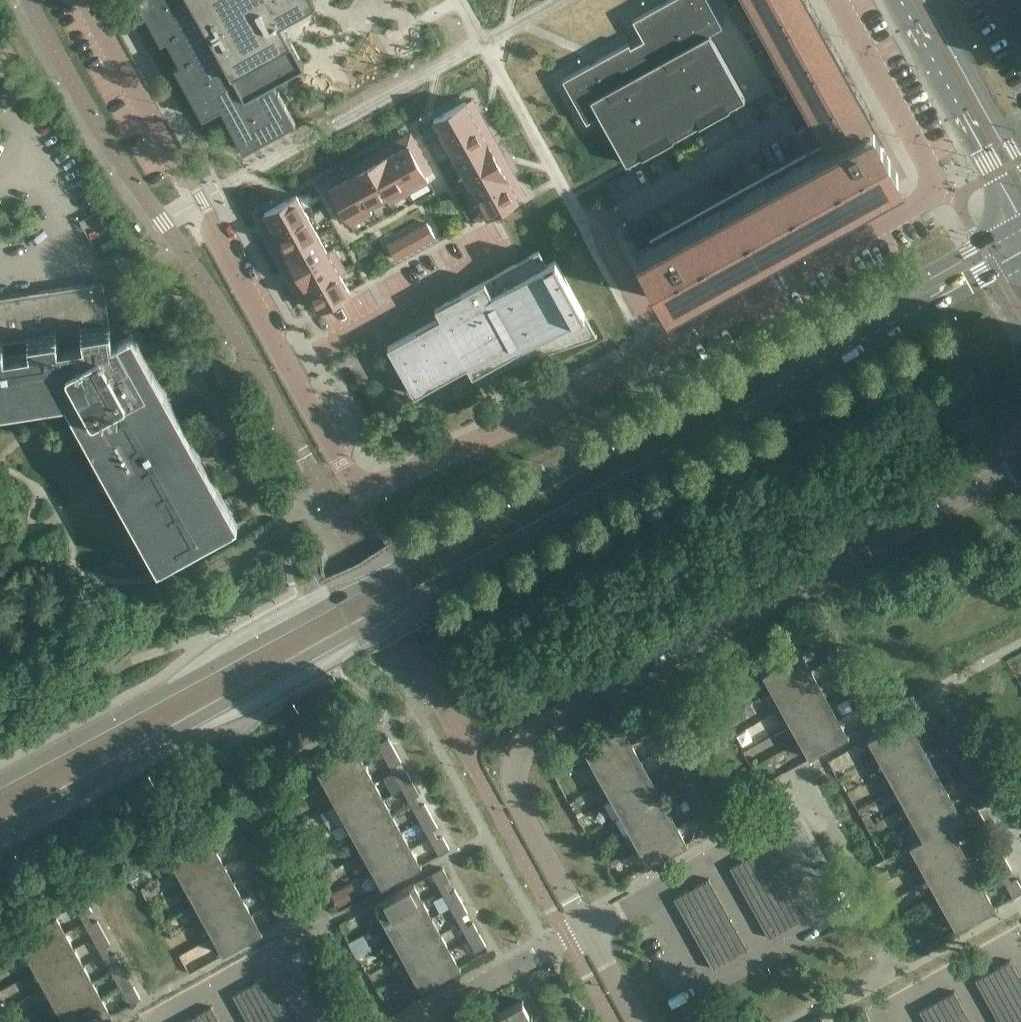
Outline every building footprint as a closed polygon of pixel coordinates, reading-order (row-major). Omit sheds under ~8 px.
[(161,42),(166,39),(179,63),(174,66),(203,118),(221,108),(244,151),(292,124),(296,122),(278,91),(275,86),(272,81),(304,64),(280,20),(303,7),(316,0),(137,0),(161,42)] [(714,43),(709,34),(722,26),(708,0),(669,0),(633,20),(643,40),(631,47),(629,43),(562,79),(586,122),(599,115),(627,165),(745,98),(714,43)] [(642,257),(667,302),(898,175),(801,0),(753,0),(788,63),(831,140),(811,151),(803,156),(650,240),(651,243),(652,244),(655,250),(643,257),(642,257)] [(736,5),(729,9),(734,19),(742,15),(736,5)] [(742,15),(734,19),(740,29),(747,25),(742,15)] [(761,50),(754,54),(760,64),(767,60),(761,50)] [(767,60),(760,64),(765,74),(773,70),(767,60)] [(786,96),(779,99),(785,110),(792,106),(786,96)] [(465,102),(433,120),(444,139),(476,122),(465,102)] [(792,106),(785,110),(790,120),(798,116),(792,106)] [(476,122),(444,139),(455,158),(487,141),(476,122)] [(805,128),(797,132),(803,143),(806,141),(810,139),(805,128)] [(414,139),(407,143),(413,154),(420,150),(414,139)] [(487,141),(455,158),(465,176),(465,177),(497,160),(487,141)] [(407,143),(388,154),(409,192),(429,182),(425,175),(419,164),(413,154),(407,143)] [(420,150),(413,154),(419,164),(426,160),(420,150)] [(388,154),(369,164),(386,197),(389,203),(390,203),(409,192),(388,154)] [(426,160),(419,164),(425,175),(432,171),(426,160)] [(465,176),(458,180),(459,181),(469,200),(508,178),(497,160),(465,177),(465,176)] [(369,164),(350,175),(367,207),(368,207),(386,197),(369,164)] [(350,175),(330,186),(336,197),(342,207),(348,218),(351,224),(371,213),(372,213),(368,207),(367,207),(350,175)] [(508,178),(469,200),(480,220),(519,198),(508,178)] [(330,186),(323,190),(329,201),(336,197),(330,186)] [(296,195),(264,213),(275,233),(307,215),(296,195)] [(336,197),(329,201),(335,211),(342,207),(336,197)] [(342,207),(335,211),(341,222),(348,218),(342,207)] [(307,215),(275,233),(286,252),(318,234),(307,215)] [(427,223),(417,228),(421,235),(431,230),(427,223)] [(417,228),(407,234),(411,241),(421,235),(417,228)] [(431,230),(421,235),(425,243),(435,237),(431,230)] [(318,234),(286,252),(296,271),(328,253),(328,252),(318,234)] [(407,234),(397,240),(401,247),(411,241),(407,234)] [(421,235),(411,241),(415,248),(425,243),(421,235)] [(397,240),(387,245),(391,252),(401,247),(397,240)] [(411,241),(401,247),(405,254),(415,248),(411,241)] [(401,247),(391,252),(395,259),(405,254),(401,247)] [(328,253),(296,271),(307,290),(339,272),(339,273),(346,269),(345,268),(335,250),(334,249),(328,252),(328,253)] [(597,335),(589,322),(555,260),(547,265),(539,251),(435,308),(440,317),(388,347),(414,395),(467,366),(472,376),(485,369),(497,362),(501,368),(597,335)] [(339,272),(307,290),(318,309),(350,292),(339,273),(339,272)] [(128,333),(113,341),(105,291),(103,281),(0,298),(0,406),(68,396),(162,565),(201,544),(235,525),(128,333)] [(840,653),(834,642),(823,648),(830,659),(840,653)] [(774,690),(810,670),(801,654),(803,653),(802,652),(762,674),(763,675),(765,674),(774,690)] [(846,665),(840,653),(830,659),(836,671),(846,665)] [(783,707),(819,686),(810,670),(774,690),(783,707)] [(858,686),(852,675),(841,681),(848,692),(858,686)] [(792,723),(828,703),(819,686),(783,707),(792,723)] [(865,698),(858,686),(848,692),(854,704),(865,698)] [(942,714),(936,702),(925,708),(932,720),(942,714)] [(801,739),(838,719),(828,703),(792,723),(801,739)] [(876,719),(870,708),(860,714),(866,725),(876,719)] [(661,728),(655,717),(644,722),(651,734),(661,728)] [(879,755),(915,735),(906,719),(908,718),(908,717),(868,739),(868,740),(870,739),(879,755)] [(809,758),(849,736),(848,734),(846,735),(838,719),(801,739),(810,756),(808,757),(809,758)] [(954,735),(948,724),(937,729),(944,741),(954,735)] [(595,765),(631,745),(622,729),(624,728),(624,726),(584,748),(584,750),(586,749),(595,765)] [(667,740),(661,728),(651,734),(657,746),(667,740)] [(888,772),(924,752),(915,735),(879,755),(888,772)] [(961,747),(954,735),(944,741),(950,752),(961,747)] [(395,750),(388,738),(378,744),(384,756),(395,750)] [(604,781),(640,761),(631,745),(595,765),(604,781)] [(329,786),(365,766),(356,750),(358,749),(357,748),(317,770),(318,771),(320,770),(329,786)] [(401,761),(395,750),(384,756),(391,767),(401,761)] [(679,761),(673,750),(662,755),(669,767),(679,761)] [(897,788),(933,768),(924,752),(888,772),(897,788)] [(972,768),(966,756),(956,762),(962,774),(972,768)] [(613,798),(650,778),(640,761),(604,781),(613,798)] [(686,773),(679,761),(669,767),(675,779),(686,773)] [(338,803),(374,783),(365,766),(329,786),(338,803)] [(906,805),(942,785),(933,768),(897,788),(906,805)] [(979,780),(972,768),(962,774),(968,785),(979,780)] [(413,783),(407,771),(396,777),(402,789),(413,783)] [(622,814),(659,794),(650,778),(613,798),(622,814)] [(347,819),(383,799),(374,783),(338,803),(347,819)] [(419,794),(413,783),(402,789),(409,800),(419,794)] [(697,794),(691,783),(681,788),(687,800),(697,794)] [(915,821),(952,801),(942,785),(906,805),(915,821)] [(991,801),(984,789),(974,795),(980,807),(991,801)] [(631,831),(668,811),(659,794),(622,814),(631,831)] [(704,806),(698,795),(697,794),(687,800),(693,811),(704,806)] [(356,836),(392,816),(383,799),(347,819),(356,836)] [(950,825),(963,817),(962,816),(960,817),(952,801),(915,821),(924,837),(925,838),(948,826),(950,825)] [(431,816),(425,804),(414,810),(421,822),(431,816)] [(641,847),(677,827),(668,811),(631,831),(641,847)] [(987,826),(981,814),(970,820),(977,831),(987,826)] [(716,827),(709,815),(699,821),(705,833),(716,827)] [(242,828),(236,816),(225,822),(232,834),(242,828)] [(365,852),(401,832),(392,816),(356,836),(365,852)] [(438,827),(431,816),(421,822),(427,833),(438,827)] [(957,842),(948,826),(925,838),(924,837),(922,838),(909,846),(910,847),(912,846),(920,862),(957,842)] [(994,837),(987,826),(977,831),(983,843),(994,837)] [(648,865),(688,843),(688,842),(686,843),(677,827),(641,847),(649,863),(648,864),(648,865)] [(179,869),(215,849),(206,833),(208,832),(207,831),(167,853),(168,854),(170,853),(179,869)] [(374,869),(410,849),(401,832),(365,852),(374,869)] [(449,849),(443,837),(433,843),(439,855),(449,849)] [(254,849),(248,838),(237,843),(243,855),(254,849)] [(930,878),(966,858),(957,842),(920,862),(930,878)] [(1005,858),(1004,856),(999,847),(989,853),(995,864),(1005,858)] [(768,938),(803,919),(764,848),(729,867),(768,938)] [(188,886),(224,866),(215,849),(179,869),(188,886)] [(260,861),(254,849),(243,855),(250,867),(260,861)] [(382,887),(422,865),(421,864),(419,865),(410,849),(374,869),(383,885),(381,886),(382,887)] [(939,895),(975,875),(966,858),(930,878),(939,895)] [(1012,870),(1005,858),(995,864),(1001,876),(1012,870)] [(197,902),(233,882),(224,866),(188,886),(197,902)] [(449,880),(443,868),(432,874),(439,885),(449,880)] [(272,882),(266,871),(255,876),(262,888),(272,882)] [(948,911),(984,891),(975,875),(939,895),(948,911)] [(713,970),(748,950),(708,879),(673,898),(713,970)] [(1017,880),(1007,886),(1009,890),(1013,897),(1020,893),(1020,887),(1017,880)] [(206,919),(242,899),(233,882),(197,902),(206,919)] [(278,894),(272,882),(262,888),(268,899),(278,894)] [(386,921),(422,901),(413,885),(415,884),(414,883),(374,905),(375,906),(377,905),(386,921)] [(334,892),(338,902),(359,895),(355,884),(334,892)] [(461,901),(455,889),(444,895),(451,907),(461,901)] [(1013,897),(1009,890),(1000,895),(1004,902),(1013,897)] [(956,930),(996,907),(995,906),(993,907),(984,891),(948,911),(957,927),(955,928),(956,930)] [(92,911),(86,899),(75,905),(82,917),(92,911)] [(215,935),(251,915),(242,899),(206,919),(215,935)] [(395,938),(431,918),(422,901),(386,921),(395,938)] [(468,912),(461,901),(451,907),(457,918),(468,912)] [(290,915),(284,903),(273,909),(280,921),(290,915)] [(29,952),(65,932),(56,916),(58,915),(57,914),(17,936),(18,937),(20,936),(29,952)] [(223,953),(263,931),(262,930),(260,931),(251,915),(215,935),(224,951),(222,952),(223,953)] [(404,954),(440,934),(431,918),(395,938),(404,954)] [(104,932),(97,921),(87,926),(93,938),(104,932)] [(479,934),(473,922),(462,928),(469,940),(479,934)] [(38,969),(74,949),(65,932),(29,952),(38,969)] [(110,944),(104,932),(93,938),(100,949),(110,944)] [(413,971),(449,950),(440,934),(404,954),(413,971)] [(486,945),(479,934),(469,940),(475,951),(486,945)] [(47,985),(83,965),(74,949),(38,969),(47,985)] [(421,989),(461,967),(460,966),(458,967),(449,950),(413,971),(422,987),(420,988),(421,989)] [(122,965),(116,954),(105,959),(112,971),(122,965)] [(975,979),(999,1021),(1020,1021),(1020,979),(1010,960),(975,979)] [(56,1002),(92,981),(83,965),(47,985),(56,1002)] [(128,977),(122,965),(112,971),(118,982),(128,977)] [(233,993),(249,1021),(294,1021),(268,974),(233,993)] [(65,1018),(101,998),(92,981),(56,1002),(65,1018)] [(140,998),(134,986),(123,992),(130,1004),(140,998)] [(919,1010),(926,1021),(971,1021),(954,991),(919,1010)] [(112,1015),(113,1014),(112,1013),(110,1014),(101,998),(65,1018),(67,1021),(99,1021),(112,1015)] [(530,1018),(522,1002),(523,1002),(523,1000),(483,1021),(524,1021),(530,1018)] [(181,1021),(221,1021),(212,1005),(181,1021)]
